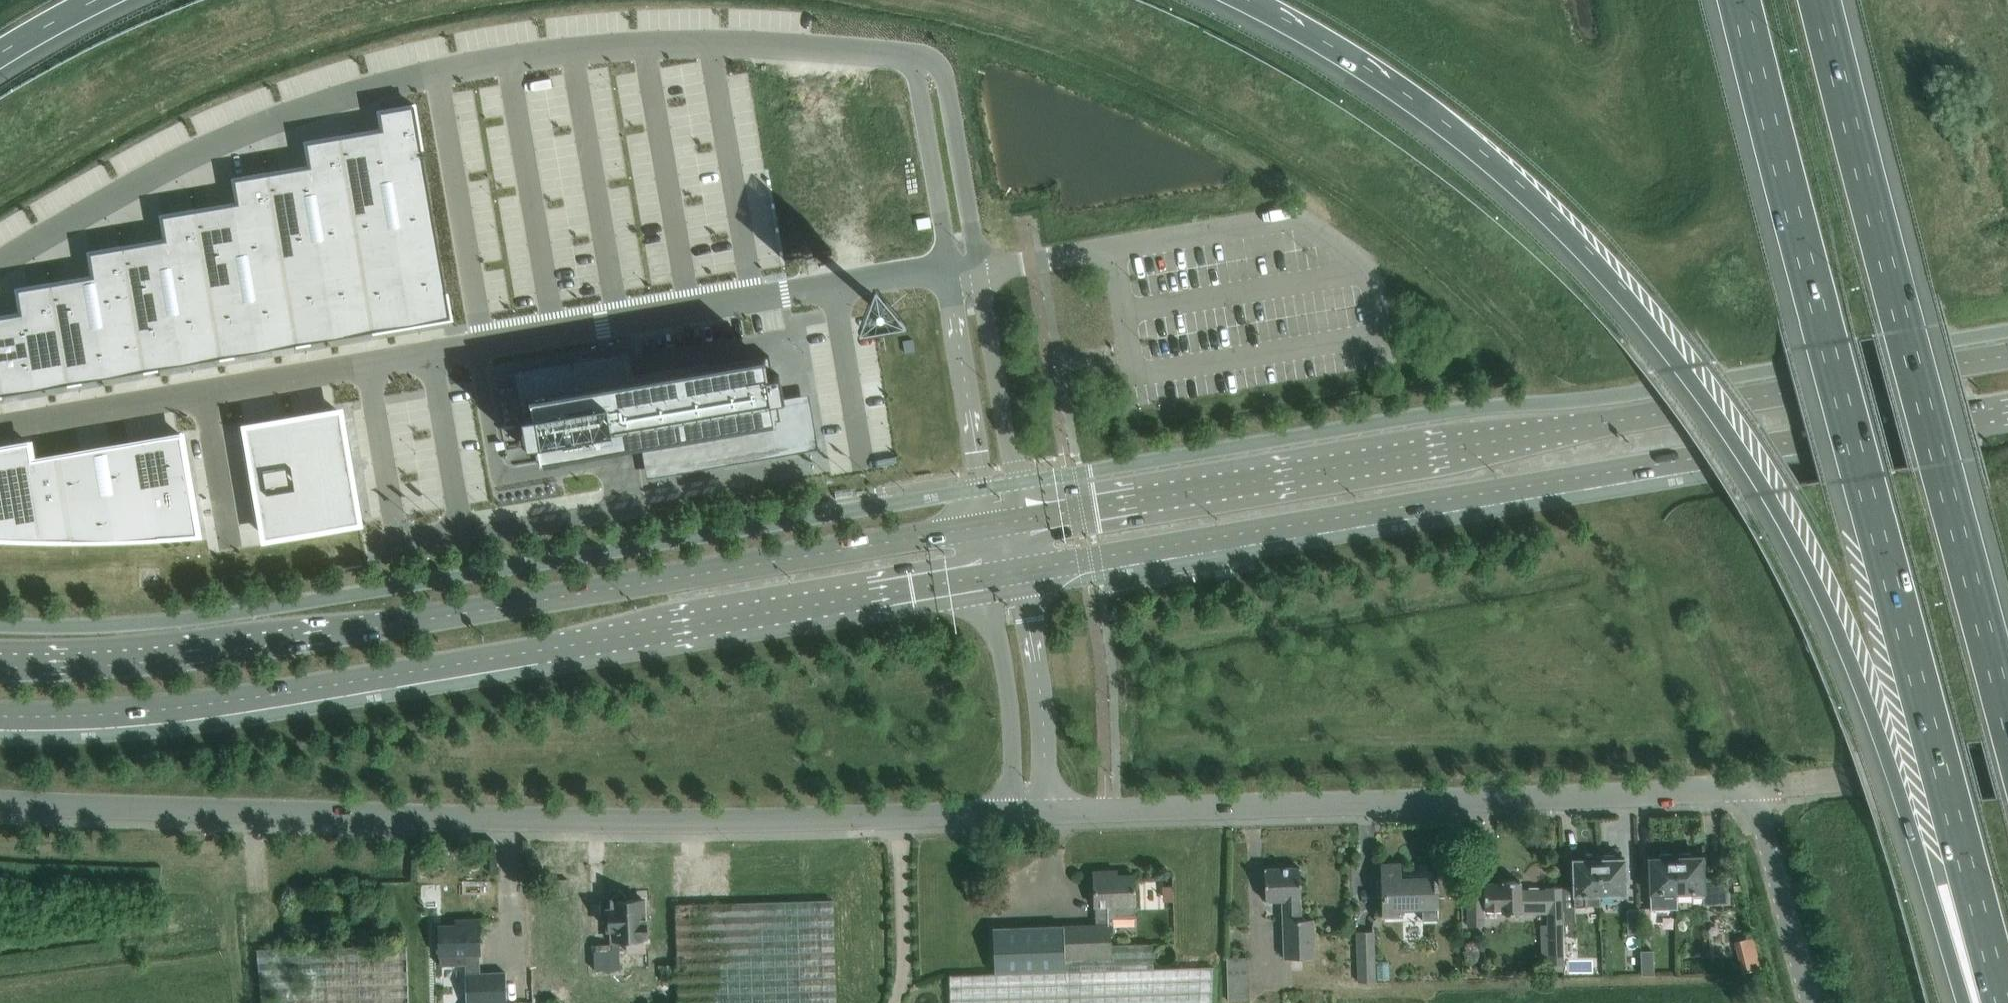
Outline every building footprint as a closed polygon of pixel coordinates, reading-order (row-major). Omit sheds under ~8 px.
[(1,397),(68,386),(144,373),(221,360),(297,347),(373,334),(453,320),(416,108),(381,114),(384,132),(340,139),(308,145),(312,168),(268,176),(236,181),(240,205),(195,213),(163,218),(168,242),(123,249),(91,255),(95,278),(51,286),(19,291),(23,315),(0,319),(0,397),(1,397)] [(883,312),(885,309),(886,306),(886,303),(884,300),(881,299),(878,299),(875,300),(873,302),(872,305),(872,308),(874,311),(877,313),(880,313),(883,312)] [(601,361),(522,375),(529,416),(523,416),(528,444),(533,443),(536,460),(648,441),(653,467),(808,441),(801,401),(780,404),(780,401),(782,400),(777,373),(772,374),(769,356),(628,380),(624,357),(615,359),(614,354),(600,356),(601,361)] [(340,411),(246,427),(249,440),(251,452),(261,513),(263,524),(265,537),(359,521),(350,473),(346,474),(344,460),(348,459),(340,411)] [(21,539),(44,539),(72,540),(97,539),(122,539),(147,538),(158,537),(198,534),(181,434),(131,443),(128,443),(110,446),(109,446),(81,451),(80,451),(34,459),(32,459),(29,442),(0,447),(0,538),(21,539)] [(1677,893),(1675,857),(1675,852),(1660,853),(1659,855),(1659,857),(1649,857),(1650,894),(1651,894),(1651,909),(1678,908),(1677,893)] [(1715,904),(1715,879),(1703,880),(1702,856),(1692,856),(1692,854),(1690,852),(1675,852),(1675,857),(1677,893),(1692,893),(1692,895),(1703,895),(1703,899),(1703,904),(1715,904)] [(1627,898),(1625,858),(1615,858),(1615,856),(1613,854),(1599,855),(1599,859),(1601,892),(1616,892),(1616,898),(1627,898)] [(1582,859),(1573,860),(1574,895),(1575,896),(1575,905),(1586,904),(1586,906),(1601,906),(1601,892),(1599,859),(1599,855),(1583,855),(1582,857),(1582,859)] [(1439,923),(1437,877),(1433,877),(1433,879),(1401,880),(1400,863),(1380,864),(1383,920),(1405,919),(1405,914),(1424,913),(1425,924),(1439,923)] [(1301,900),(1300,867),(1264,868),(1265,902),(1279,901),(1284,956),(1312,955),(1309,919),(1299,920),(1298,900),(1301,900)] [(1153,968),(1152,943),(1111,945),(1110,924),(1109,924),(1109,919),(1135,918),(1134,874),(1108,875),(1108,870),(1093,871),(1096,925),(992,928),(994,973),(949,975),(949,987),(1213,979),(1213,966),(1153,968)] [(568,879),(550,880),(551,895),(569,893),(568,879)] [(1484,888),(1467,888),(1468,925),(1486,925),(1485,909),(1502,909),(1503,913),(1547,913),(1548,924),(1548,944),(1563,944),(1562,923),(1562,910),(1563,910),(1562,886),(1561,886),(1546,886),(1546,888),(1521,888),(1521,879),(1501,880),(1501,883),(1484,883),(1484,888)] [(643,902),(643,898),(627,899),(627,896),(619,889),(611,897),(611,900),(612,900),(612,908),(607,909),(608,928),(614,928),(614,944),(596,945),(596,950),(594,950),(594,970),(620,969),(619,941),(627,940),(628,951),(644,951),(644,939),(647,939),(646,919),(643,919),(643,914),(644,914),(650,908),(644,902),(643,902)] [(833,899),(675,904),(678,1002),(836,1002),(833,899)] [(1641,932),(1640,908),(1627,908),(1628,933),(1641,932)] [(1563,910),(1562,910),(1562,923),(1563,923),(1563,934),(1576,934),(1576,910),(1563,910)] [(438,925),(439,955),(440,965),(465,964),(465,973),(465,975),(466,1002),(507,1002),(505,972),(480,973),(479,919),(464,919),(464,924),(438,925)] [(1374,931),(1356,931),(1358,981),(1376,981),(1374,931)] [(257,949),(257,969),(261,1002),(408,1002),(406,945),(257,949)] [(1654,949),(1641,950),(1642,974),(1655,974),(1654,949)] [(1248,955),(1228,956),(1229,1001),(1249,1000),(1248,955)] [(1213,979),(949,987),(950,1002),(1212,1002),(1213,979)]
